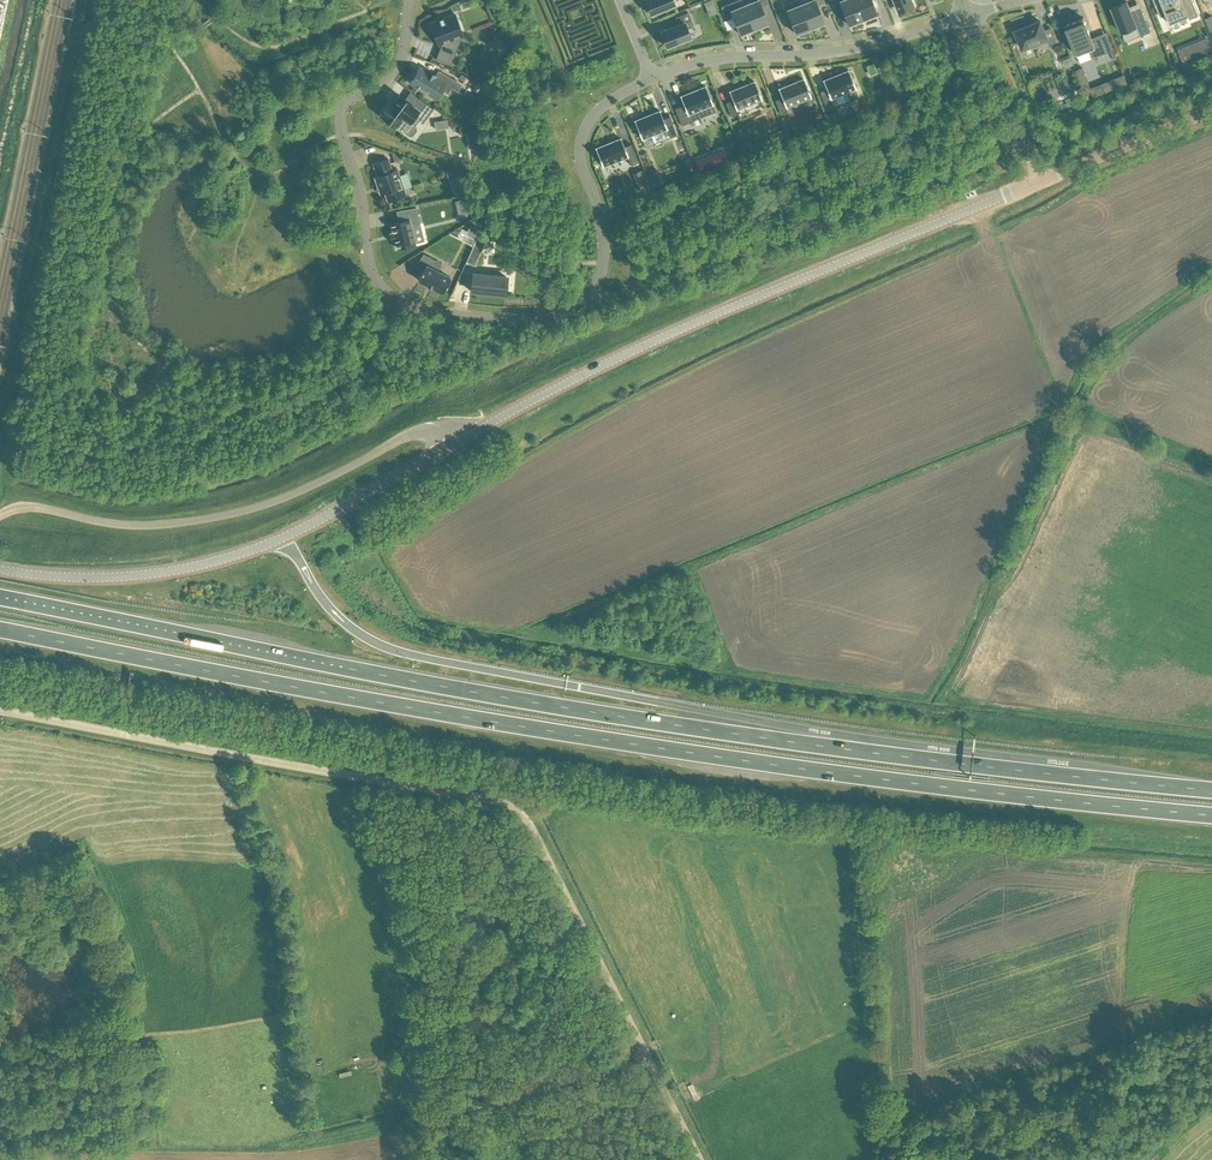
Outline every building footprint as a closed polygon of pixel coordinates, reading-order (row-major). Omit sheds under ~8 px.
[(651,14),(675,5),(673,0),(645,0),(651,14)] [(721,6),(726,20),(733,17),(740,34),(754,29),(742,0),(737,0),(721,6)] [(743,0),(742,0),(754,29),(767,23),(761,6),(767,3),(766,0),(751,0),(751,2),(745,5),(743,0)] [(798,0),(795,0),(784,4),(796,34),(810,28),(798,0)] [(816,5),(824,2),(823,0),(803,0),(800,1),(799,0),(798,0),(810,28),(824,23),(816,5)] [(835,10),(842,7),(849,25),(862,19),(855,0),(830,0),(835,10)] [(862,19),(876,14),(871,0),(855,0),(862,19)] [(899,11),(915,5),(913,0),(895,0),(899,11)] [(1160,17),(1166,15),(1170,24),(1188,16),(1190,19),(1199,15),(1193,0),(1154,0),(1160,17)] [(1127,1),(1112,8),(1122,32),(1137,26),(1140,36),(1151,32),(1143,12),(1133,16),(1127,1)] [(677,24),(660,31),(666,47),(690,37),(687,29),(694,26),(688,12),(675,17),(677,24)] [(438,46),(441,45),(435,59),(451,65),(457,49),(452,36),(462,32),(455,14),(443,19),(442,17),(439,18),(440,20),(430,24),(438,46)] [(1084,18),(1065,25),(1077,55),(1089,50),(1092,58),(1107,52),(1100,35),(1092,38),(1084,18)] [(1040,21),(1015,31),(1023,49),(1047,39),(1049,44),(1057,41),(1051,28),(1044,30),(1040,21)] [(1208,39),(1190,46),(1194,56),(1211,49),(1208,39)] [(427,72),(419,67),(417,70),(412,79),(410,82),(437,98),(442,89),(448,93),(451,87),(455,81),(439,71),(436,75),(428,71),(427,72)] [(1082,67),(1076,70),(1082,85),(1089,83),(1082,67)] [(830,98),(846,92),(849,100),(850,101),(859,97),(855,88),(848,70),(823,80),(826,89),(819,92),(827,110),(834,107),(830,98)] [(1124,74),(1102,83),(1106,92),(1128,83),(1124,74)] [(811,96),(803,78),(778,89),(782,97),(775,100),(781,114),(788,111),(786,107),(811,96)] [(732,100),(726,103),(731,116),(738,113),(737,109),(762,99),(754,81),(729,91),(732,100)] [(684,105),(675,108),(681,125),(715,111),(712,104),(713,104),(705,86),(680,96),(684,105)] [(498,100),(501,93),(495,90),(492,97),(498,100)] [(1047,93),(1038,96),(1040,102),(1049,98),(1047,93)] [(422,123),(433,109),(420,99),(414,107),(399,95),(392,105),(391,104),(388,105),(382,113),(382,116),(395,126),(402,131),(409,122),(413,125),(417,119),(422,123)] [(660,110),(634,120),(642,139),(667,129),(670,137),(677,134),(670,116),(663,119),(660,110)] [(835,119),(833,112),(826,115),(829,122),(835,119)] [(448,126),(447,119),(435,121),(436,128),(448,126)] [(621,138),(595,148),(603,166),(627,156),(631,165),(638,162),(631,144),(624,146),(621,138)] [(401,162),(399,156),(392,153),(395,161),(397,161),(398,163),(401,162)] [(682,160),(688,173),(695,170),(689,157),(682,160)] [(699,171),(717,164),(714,157),(696,164),(699,171)] [(388,158),(373,163),(377,176),(374,177),(380,194),(385,193),(388,202),(406,196),(397,169),(392,170),(388,158)] [(652,190),(643,169),(632,173),(641,194),(652,190)] [(661,176),(658,170),(648,174),(650,180),(661,176)] [(465,179),(447,173),(450,184),(465,179)] [(464,206),(462,199),(455,200),(457,207),(464,206)] [(415,243),(411,226),(420,224),(416,207),(399,210),(402,221),(391,224),(397,247),(415,243)] [(475,237),(479,229),(470,224),(466,233),(475,237)] [(475,266),(480,252),(472,249),(466,262),(475,266)] [(450,277),(427,265),(430,257),(423,253),(417,266),(423,270),(418,279),(428,284),(427,285),(432,288),(433,287),(442,292),(450,277)] [(504,294),(506,276),(472,273),(470,291),(504,294)] [(393,1070),(401,1061),(395,1056),(387,1065),(393,1070)]
